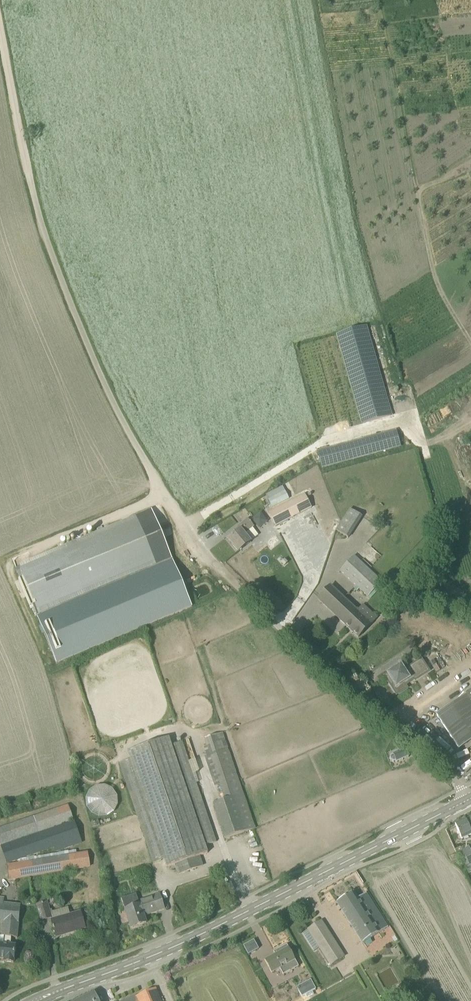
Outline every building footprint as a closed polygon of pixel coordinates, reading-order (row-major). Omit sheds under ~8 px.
[(391,416),(365,327),(337,335),(362,424),(391,416)] [(322,467),(399,446),(395,431),(316,452),(316,455),(319,455),(322,467)] [(266,495),(268,499),(272,507),(289,498),(285,490),(283,486),(266,495)] [(276,526),(311,507),(304,494),(269,512),(276,526)] [(360,515),(350,508),(336,529),(347,536),(360,515)] [(57,663),(192,607),(151,510),(19,565),(40,613),(36,614),(57,663)] [(237,527),(240,531),(229,540),(238,552),(249,543),(249,542),(258,535),(252,527),(253,527),(247,519),(237,527)] [(339,570),(367,597),(382,582),(354,555),(339,570)] [(372,624),(357,610),(330,586),(318,599),(358,638),(372,624)] [(398,611),(400,603),(391,601),(389,609),(398,611)] [(421,659),(407,669),(409,671),(405,673),(401,666),(388,674),(389,677),(386,679),(397,695),(407,688),(405,685),(414,679),(415,680),(429,671),(421,659)] [(470,741),(470,690),(465,694),(467,696),(437,715),(458,749),(470,741)] [(167,867),(175,864),(178,874),(203,865),(200,856),(208,853),(205,846),(216,842),(182,742),(171,745),(169,738),(128,752),(130,759),(119,763),(153,863),(164,859),(167,867)] [(225,799),(214,803),(222,829),(225,838),(242,833),(255,829),(252,819),(228,748),(210,754),(220,786),(225,799)] [(406,751),(405,748),(393,754),(393,755),(391,756),(390,759),(391,761),(393,762),(396,761),(396,762),(408,757),(407,754),(408,754),(407,750),(406,751)] [(119,786),(89,786),(89,815),(118,815),(119,786)] [(73,820),(68,804),(0,828),(0,843),(1,846),(73,820)] [(462,839),(470,835),(470,817),(455,824),(462,839)] [(2,847),(8,864),(56,847),(58,851),(81,843),(74,822),(2,847)] [(469,848),(459,853),(466,867),(465,868),(468,874),(470,873),(470,847),(469,848)] [(7,865),(9,880),(90,867),(88,852),(7,865)] [(115,892),(109,876),(104,878),(109,894),(115,892)] [(363,944),(388,927),(366,893),(357,898),(353,892),(337,903),(363,944)] [(144,916),(165,909),(160,895),(139,902),(140,905),(135,907),(131,895),(122,899),(125,910),(131,928),(146,923),(144,916)] [(5,959),(5,961),(14,962),(16,946),(11,946),(12,938),(17,938),(20,907),(4,906),(5,898),(0,897),(0,921),(5,921),(3,937),(0,936),(0,958),(5,959)] [(52,917),(51,912),(47,901),(36,904),(41,920),(51,917),(52,917)] [(51,917),(52,921),(56,937),(85,929),(80,912),(70,915),(70,914),(53,919),(52,917),(51,917)] [(308,930),(303,934),(313,951),(318,948),(330,966),(344,957),(321,921),(308,930)] [(249,954),(260,949),(256,940),(245,945),(249,954)] [(299,967),(287,945),(274,952),(275,954),(265,960),(272,973),(280,969),(283,975),(299,967)] [(316,989),(311,979),(297,987),(301,996),(316,989)] [(155,988),(125,1000),(161,1000),(155,988)] [(95,993),(79,1000),(99,1000),(95,993)]
